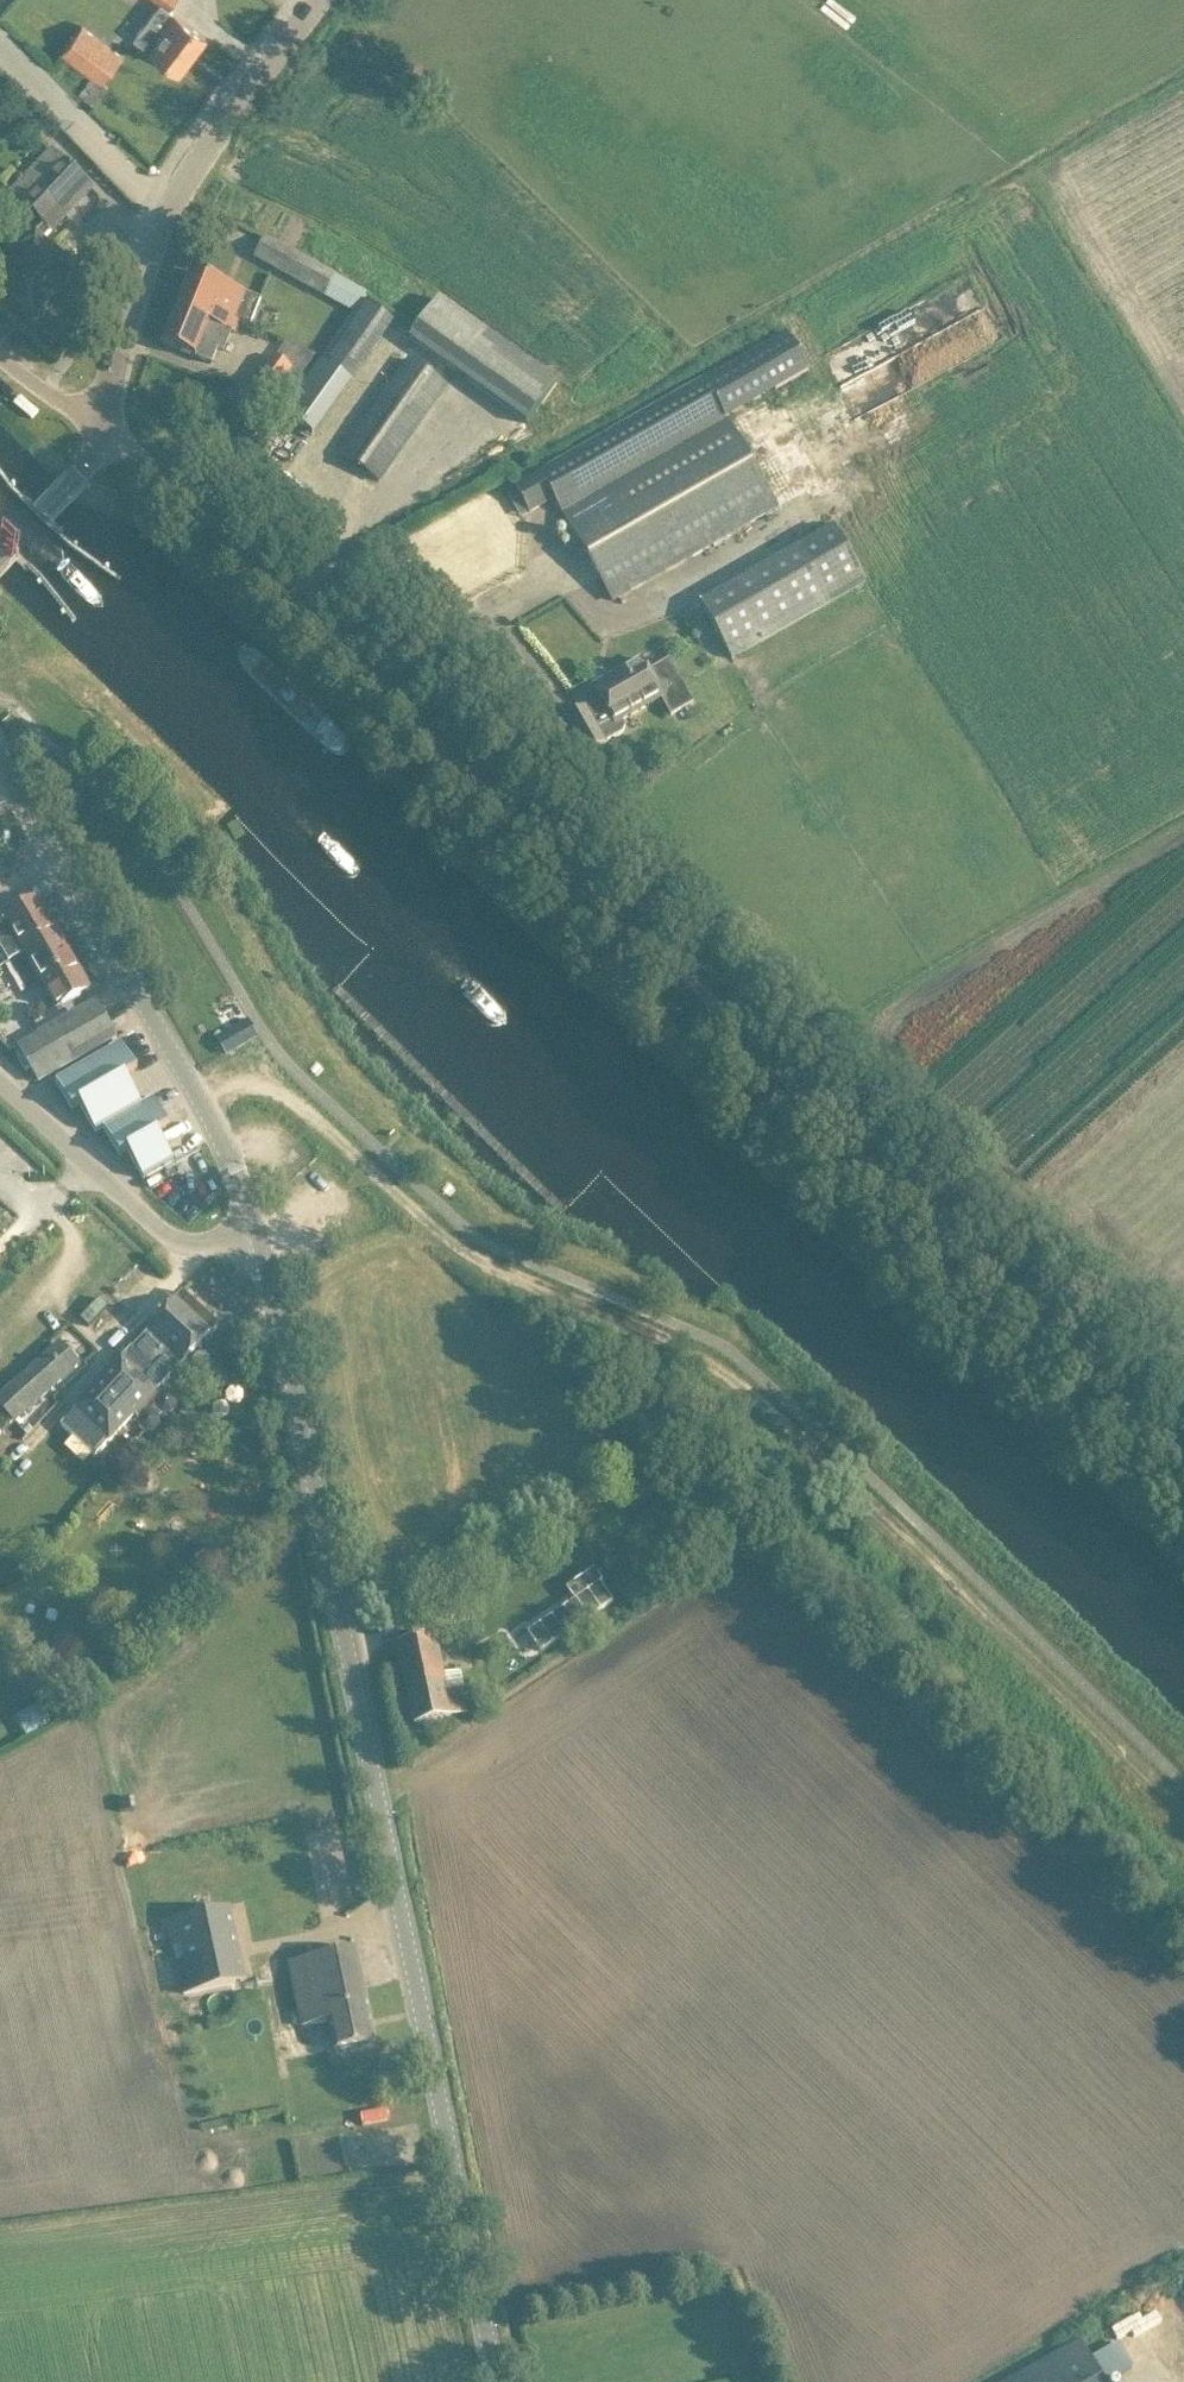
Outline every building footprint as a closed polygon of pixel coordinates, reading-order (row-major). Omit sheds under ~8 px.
[(134,37),(150,49),(180,71),(207,35),(174,11),(160,30),(147,20),(134,37)] [(82,25),(62,51),(102,82),(122,55),(82,25)] [(81,91),(96,103),(108,87),(93,75),(81,91)] [(12,258),(28,274),(10,293),(26,308),(28,306),(37,314),(76,273),(50,248),(52,246),(44,239),(53,230),(53,231),(93,189),(66,163),(65,164),(51,151),(12,192),(45,223),(12,258)] [(369,296),(315,266),(266,239),(256,258),(355,313),(284,414),(313,434),(391,323),(365,305),(369,296)] [(191,271),(176,309),(210,323),(215,311),(235,319),(235,318),(250,324),(260,299),(191,271)] [(563,378),(439,294),(409,338),(533,421),(563,378)] [(210,323),(176,309),(162,344),(212,364),(217,350),(225,353),(233,332),(235,333),(237,328),(232,326),(235,319),(215,311),(210,323)] [(789,337),(537,476),(516,488),(530,512),(554,499),(613,601),(777,507),(728,421),(810,375),(789,337)] [(451,380),(407,351),(338,455),(381,484),(451,380)] [(274,356),(264,371),(251,391),(268,403),(277,389),(287,396),(302,375),(274,356)] [(253,441),(264,425),(255,419),(244,434),(253,441)] [(22,500),(59,535),(64,530),(27,495),(22,500)] [(835,529),(722,594),(701,605),(732,659),(866,583),(835,529)] [(26,571),(32,565),(0,533),(0,545),(26,571)] [(566,719),(587,755),(624,733),(626,726),(623,721),(662,699),(671,716),(694,703),(669,660),(648,672),(641,660),(611,677),(614,683),(597,692),(602,701),(586,710),(585,708),(566,719)] [(17,911),(0,920),(0,947),(9,962),(24,953),(30,964),(64,945),(38,899),(17,911)] [(64,945),(30,964),(56,1007),(89,990),(64,945)] [(17,989),(11,978),(0,985),(0,999),(17,989)] [(12,1018),(37,1003),(30,990),(4,1005),(12,1018)] [(36,1036),(18,1046),(38,1081),(72,1061),(73,1062),(117,1037),(96,1001),(75,1013),(59,1022),(60,1023),(41,1034),(36,1036)] [(59,1022),(75,1013),(69,1002),(34,1021),(41,1034),(60,1023),(59,1022)] [(262,1038),(249,1017),(214,1037),(226,1058),(262,1038)] [(0,1040),(0,1046),(5,1054),(18,1046),(36,1036),(29,1024),(0,1040)] [(95,1132),(103,1128),(142,1104),(126,1078),(135,1073),(129,1064),(132,1062),(121,1042),(55,1080),(72,1109),(79,1104),(95,1132)] [(142,1104),(103,1128),(119,1156),(127,1151),(143,1179),(175,1162),(159,1133),(167,1129),(161,1119),(165,1117),(153,1097),(142,1104)] [(95,1457),(110,1441),(135,1414),(140,1419),(140,1427),(146,1432),(154,1432),(159,1427),(159,1419),(158,1418),(162,1413),(170,1413),(176,1407),(176,1400),(170,1394),(163,1394),(158,1390),(218,1326),(183,1292),(161,1315),(159,1314),(158,1315),(160,1317),(147,1330),(149,1331),(133,1348),(132,1347),(120,1360),(121,1360),(61,1426),(95,1457)] [(0,1396),(0,1434),(13,1422),(14,1423),(78,1365),(58,1344),(0,1396)] [(526,1637),(540,1657),(613,1606),(599,1586),(600,1585),(592,1574),(564,1594),(571,1605),(526,1637)] [(437,1635),(400,1643),(410,1689),(407,1690),(414,1723),(456,1714),(449,1681),(447,1682),(437,1635)] [(16,1717),(27,1737),(52,1724),(42,1704),(16,1717)] [(230,1911),(169,1924),(184,1994),(245,1981),(230,1911)] [(329,2021),(331,2028),(335,2051),(376,2043),(357,1950),(289,1963),(302,2027),(329,2021)] [(1006,2381),(1103,2381),(1080,2341),(1006,2381)]
